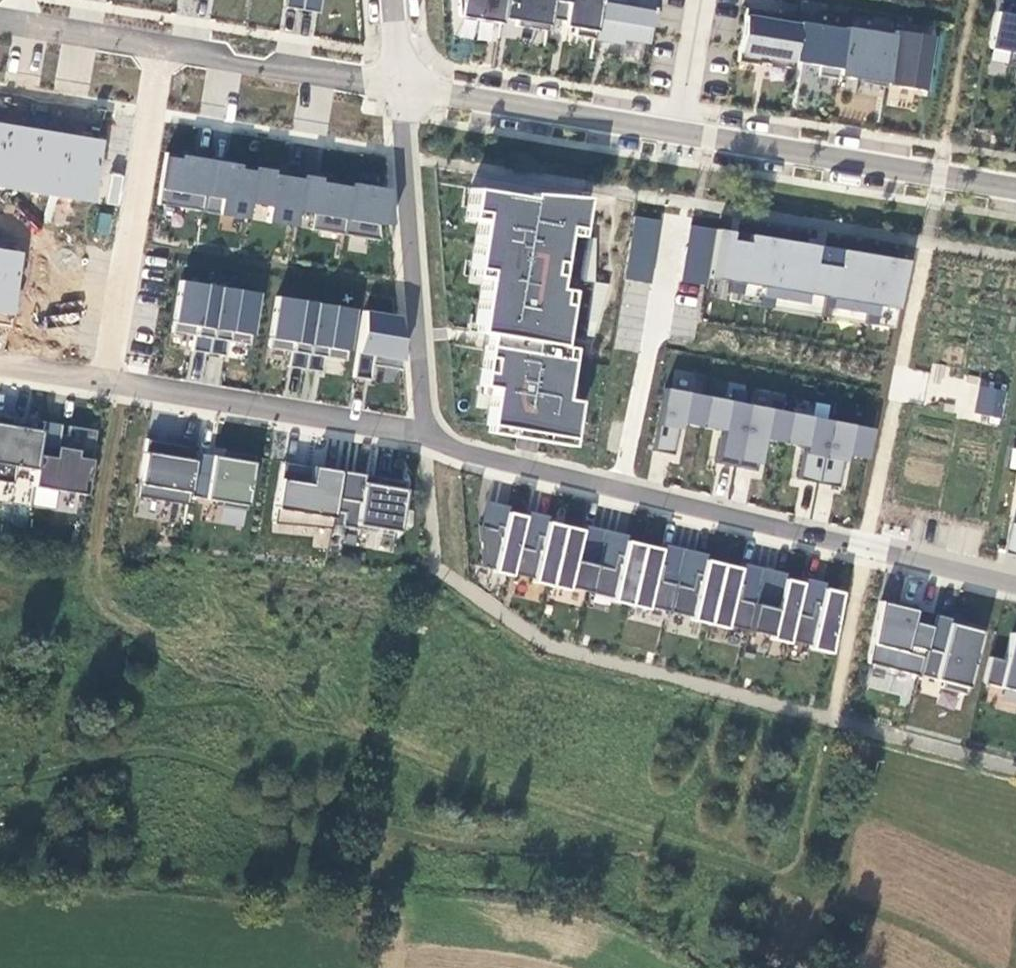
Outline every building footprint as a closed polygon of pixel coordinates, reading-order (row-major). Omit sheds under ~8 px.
[(460,17),(500,23),(501,18),(504,0),(458,0),(460,17)] [(501,18),(516,21),(515,26),(547,31),(552,0),(504,0),(501,18)] [(600,0),(552,0),(549,19),(563,21),(563,26),(576,28),(575,36),(593,39),(600,0)] [(593,39),(622,43),(622,39),(649,43),(655,0),(600,0),(593,39)] [(1015,8),(1015,0),(997,0),(987,49),(1008,53),(1006,63),(1015,65),(1015,8)] [(802,17),(746,9),(737,62),(793,69),(794,62),(801,23),(802,17)] [(847,29),(801,23),(794,62),(818,66),(817,75),(839,79),(847,29)] [(897,36),(848,26),(847,29),(839,79),(887,86),(897,36)] [(897,36),(887,86),(926,92),(935,37),(898,31),(897,36)] [(94,197),(103,142),(0,124),(0,183),(94,197)] [(274,169),(176,155),(175,162),(161,160),(157,191),(162,192),(160,205),(202,211),(204,196),(221,199),(219,215),(249,220),(251,204),(269,207),(267,222),(299,226),(301,211),(314,213),(311,231),(387,241),(394,189),(353,183),(353,188),(322,183),(323,178),(304,175),(304,179),(273,175),(274,169)] [(105,203),(117,205),(122,176),(110,173),(105,203)] [(491,426),(574,441),(580,402),(567,400),(577,348),(565,345),(574,291),(561,289),(570,235),(583,237),(589,199),(534,194),(534,197),(477,189),(473,218),(483,220),(486,221),(479,276),(491,278),(481,332),(491,335),(484,387),(496,389),(491,426)] [(99,213),(95,234),(109,236),(112,215),(99,213)] [(626,280),(653,282),(659,218),(632,216),(626,280)] [(861,323),(892,329),(905,261),(715,229),(707,278),(729,281),(726,301),(829,318),(831,309),(862,314),(861,323)] [(11,314),(21,254),(0,251),(0,312),(11,314)] [(259,295),(179,281),(170,332),(193,336),(191,350),(224,356),(227,339),(250,344),(259,295)] [(351,310),(276,298),(268,348),(290,352),(287,366),(316,371),(319,357),(342,361),(351,310)] [(400,318),(361,312),(353,380),(371,382),(373,367),(402,370),(400,318)] [(974,414),(978,374),(929,369),(927,395),(957,398),(956,413),(974,414)] [(975,413),(1000,418),(1006,387),(981,383),(975,413)] [(874,431),(665,388),(652,450),(674,454),(680,424),(724,432),(718,462),(759,470),(766,439),(805,447),(799,478),(839,487),(845,456),(868,461),(874,431)] [(34,470),(42,422),(0,415),(0,482),(11,484),(14,467),(34,470)] [(84,496),(95,431),(42,422),(31,487),(84,496)] [(195,453),(196,448),(146,439),(136,497),(186,506),(188,497),(195,453)] [(244,511),(252,457),(225,452),(224,459),(195,453),(188,497),(220,502),(219,506),(244,511)] [(330,526),(339,471),(281,462),(271,523),(329,529),(330,526)] [(396,532),(404,481),(339,471),(330,526),(373,533),(374,528),(396,532)] [(509,507),(486,502),(481,526),(481,570),(830,650),(845,587),(803,577),(802,582),(786,578),(787,573),(741,562),(739,568),(706,560),(708,554),(661,543),(660,548),(628,541),(630,535),(580,524),(579,530),(549,523),(551,517),(525,511),(524,515),(508,512),(509,507)] [(1011,524),(1004,551),(1015,554),(1015,525),(1011,524)] [(920,675),(934,627),(920,622),(922,611),(879,601),(867,663),(920,675)] [(1011,633),(1004,661),(989,658),(983,683),(1015,692),(1015,635),(1011,633)]
